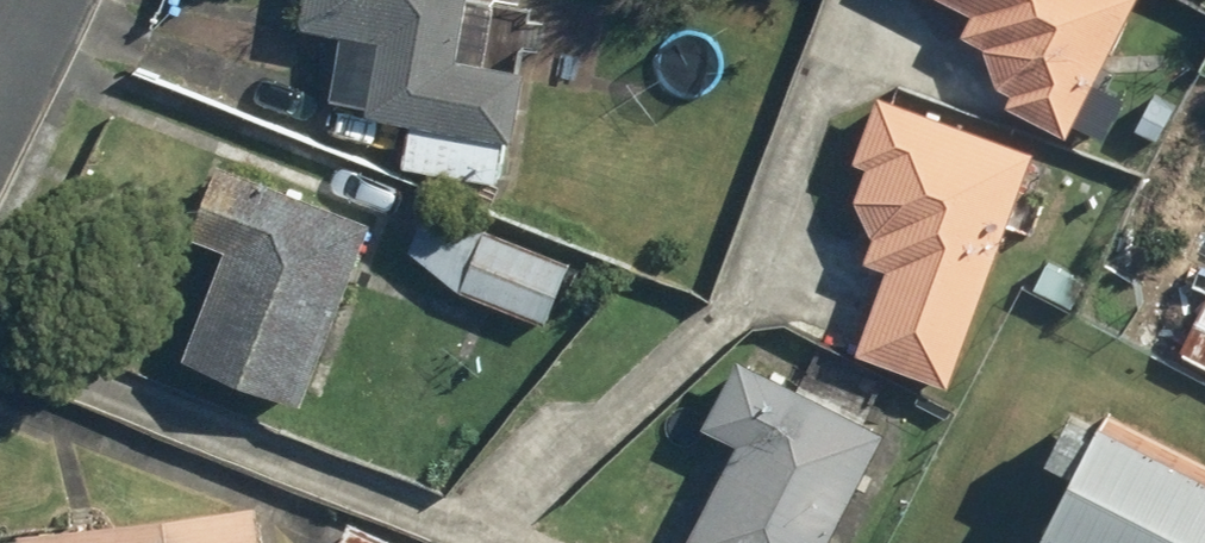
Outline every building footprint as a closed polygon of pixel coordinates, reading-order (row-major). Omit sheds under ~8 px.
[(344,26),(339,101),(369,103),(368,112),(416,115),(413,170),(510,175),(512,140),(522,141),(527,64),(496,62),(500,0),(492,0),(316,0),(314,24),(344,26)] [(1004,67),(995,84),(1016,96),(1012,103),(1074,135),(1144,0),(953,0),(980,14),(971,30),(996,43),(1004,67)] [(880,228),(881,229),(866,266),(891,276),(863,346),(959,384),(1051,155),(886,89),(860,156),(875,162),(869,179),(868,180),(868,182),(867,183),(866,185),(866,186),(866,188),(865,190),(865,191),(865,193),(865,194),(865,196),(865,197),(865,199),(865,201),(865,202),(865,204),(865,205),(866,207),(866,208),(867,210),(867,211),(868,213),(869,214),(869,216),(870,217),(871,218),(872,220),(873,221),(874,222),(875,224),(876,225),(877,226),(878,227),(880,228)] [(226,251),(183,356),(308,407),(380,228),(220,163),(190,236),(226,251)] [(485,228),(462,288),(549,321),(572,262),(485,228)] [(1183,344),(1204,357),(1204,308),(1183,344)] [(780,372),(744,354),(711,420),(747,438),(694,542),(833,542),(891,427),(780,372)] [(1101,427),(1072,412),(1047,461),(1075,476),(1050,525),(1084,542),(1204,542),(1204,456),(1111,407),(1101,427)] [(275,512),(100,523),(100,508),(71,510),(72,523),(5,527),(6,542),(277,542),(275,512)]
